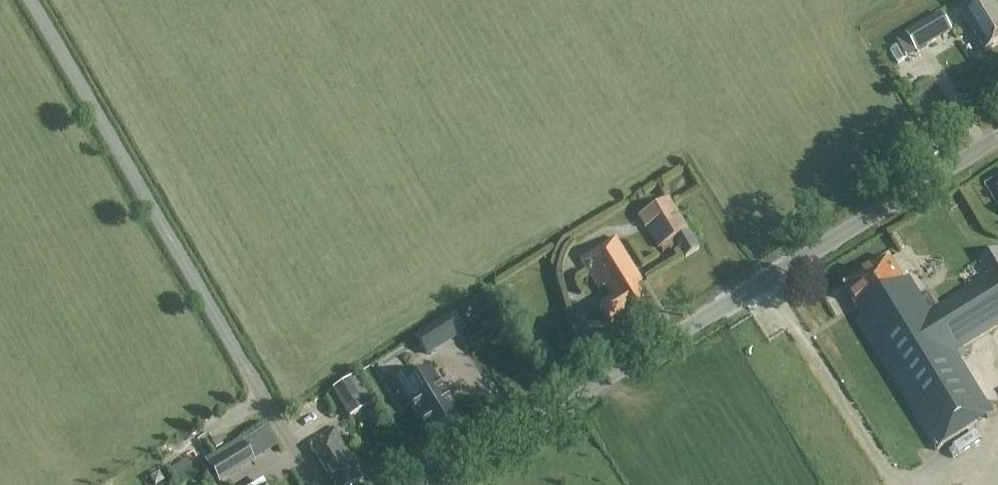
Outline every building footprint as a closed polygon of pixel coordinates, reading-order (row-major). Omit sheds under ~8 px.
[(961,14),(985,53),(997,45),(997,10),(992,0),(984,0),(961,14)] [(941,13),(905,34),(897,39),(906,58),(915,52),(916,54),(952,32),(941,13)] [(923,66),(929,76),(946,65),(941,56),(923,66)] [(668,200),(638,220),(657,251),(671,242),(682,261),(700,250),(668,200)] [(699,247),(712,244),(708,229),(695,232),(699,247)] [(615,240),(580,261),(599,293),(604,290),(610,300),(598,307),(610,326),(622,319),(622,320),(648,304),(637,285),(640,283),(615,240)] [(936,308),(928,294),(921,298),(908,277),(903,280),(890,259),(843,287),(862,318),(857,322),(936,451),(993,417),(954,352),(997,324),(997,253),(996,250),(979,261),(988,276),(936,308)] [(505,308),(497,292),(473,304),(481,321),(505,308)] [(459,336),(446,316),(413,338),(426,357),(459,336)] [(411,408),(430,438),(458,420),(428,375),(416,382),(411,374),(387,389),(402,413),(411,408)] [(373,406),(362,389),(355,378),(333,392),(350,421),(354,418),(373,406)] [(308,449),(331,484),(357,484),(363,481),(332,433),(308,449)] [(212,443),(215,450),(222,446),(219,439),(212,443)] [(258,463),(245,442),(207,465),(219,484),(221,484),(258,463)]
